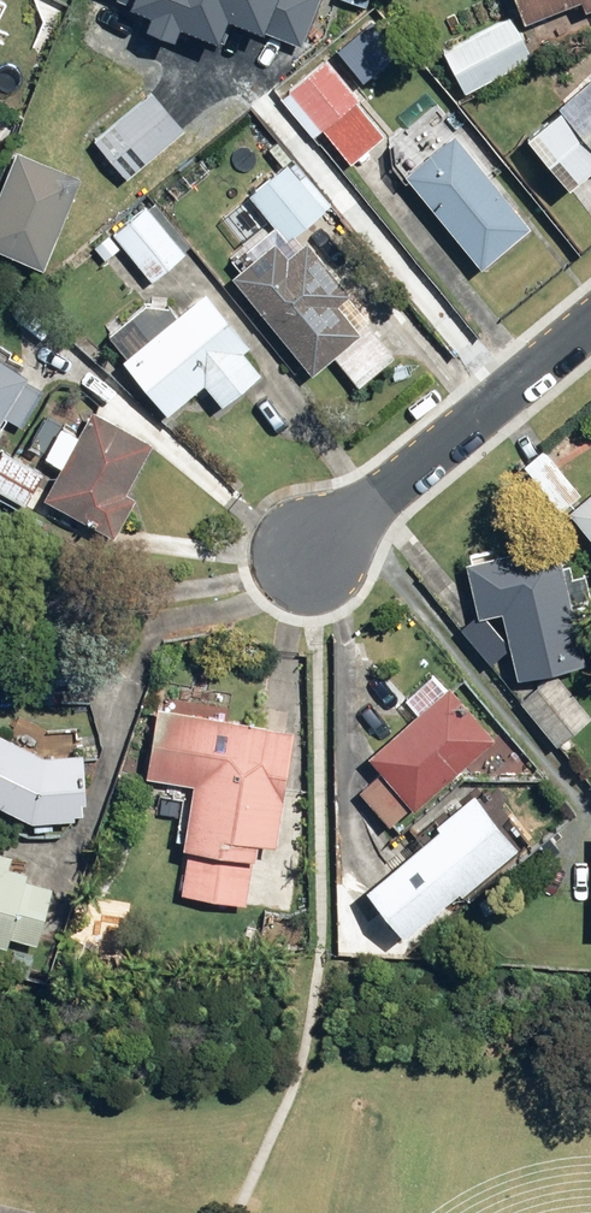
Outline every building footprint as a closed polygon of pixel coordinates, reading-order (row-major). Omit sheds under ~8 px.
[(161,27),(258,66),(282,6),(266,0),(171,0),(161,27)] [(575,4),(578,12),(590,7),(590,0),(502,0),(512,26),(575,4)] [(440,54),(458,91),(519,63),(502,26),(440,54)] [(346,163),(378,136),(350,103),(359,96),(327,58),(275,101),(307,139),(318,131),(346,163)] [(520,139),(571,195),(590,177),(590,76),(520,139)] [(88,142),(119,181),(178,135),(148,96),(88,142)] [(444,131),(392,172),(474,275),(526,233),(444,131)] [(288,165),(249,195),(284,239),(323,208),(288,165)] [(148,204),(107,236),(145,284),(187,252),(148,204)] [(275,244),(225,287),(304,379),(354,336),(275,244)] [(163,418),(203,387),(219,406),(252,378),(236,359),(242,355),(198,300),(118,363),(163,418)] [(35,372),(0,352),(0,432),(35,372)] [(158,442),(103,411),(55,493),(110,524),(158,442)] [(0,460),(0,486),(23,500),(44,465),(10,444),(0,460)] [(560,513),(590,552),(590,488),(560,513)] [(478,621),(497,616),(508,677),(574,666),(562,599),(566,598),(555,555),(489,566),(490,572),(467,578),(478,621)] [(544,676),(517,696),(553,741),(579,720),(544,676)] [(361,759),(377,779),(355,795),(380,827),(403,810),(406,814),(490,745),(445,690),(361,759)] [(253,899),(261,831),(286,834),(295,765),(291,765),(297,725),(166,706),(156,772),(200,779),(185,890),(253,899)] [(37,813),(37,814),(40,814),(42,815),(42,814),(90,814),(90,749),(46,749),(0,727),(0,795),(37,813)] [(359,892),(396,941),(511,853),(474,804),(359,892)] [(20,935),(45,854),(0,840),(0,929),(20,935)]
